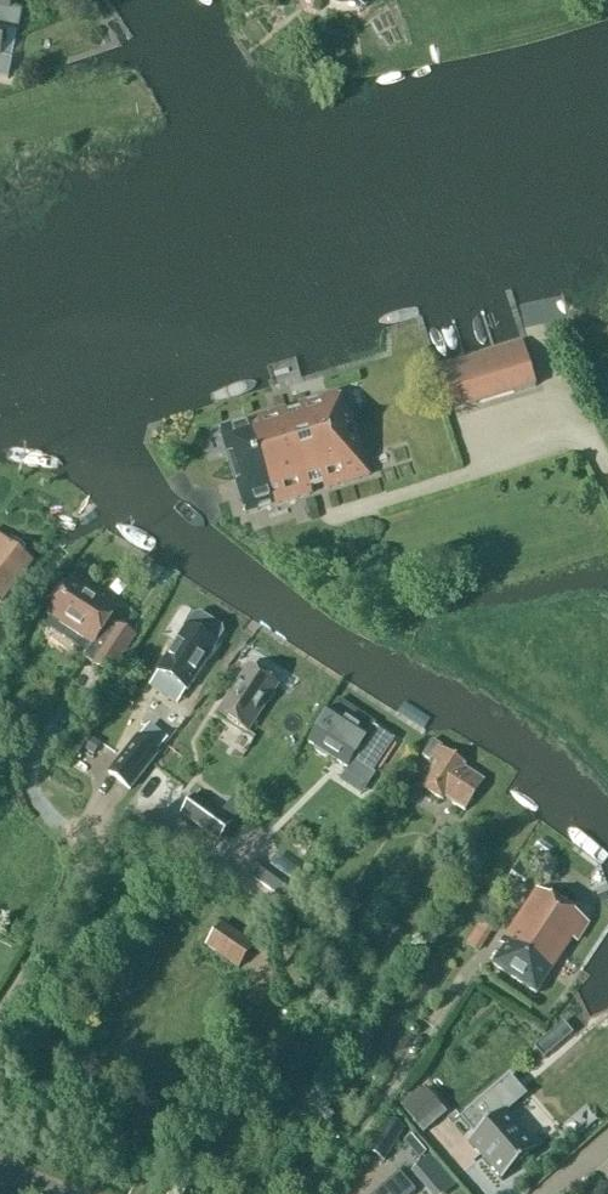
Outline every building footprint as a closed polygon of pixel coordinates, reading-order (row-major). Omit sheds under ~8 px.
[(2,28),(1,29),(18,32),(22,12),(10,9),(12,0),(0,0),(0,28),(2,28)] [(8,80),(12,59),(0,57),(0,78),(8,80)] [(514,393),(535,387),(522,342),(437,368),(442,383),(505,364),(514,393)] [(214,426),(234,512),(360,481),(345,420),(340,421),(335,396),(214,426)] [(5,540),(0,546),(0,603),(1,604),(33,562),(5,540)] [(111,677),(136,640),(109,622),(117,610),(71,580),(48,616),(92,645),(83,659),(111,677)] [(188,691),(216,646),(202,637),(209,626),(206,618),(200,614),(193,616),(158,672),(188,691)] [(219,713),(247,732),(277,686),(249,668),(219,713)] [(322,673),(320,671),(314,681),(330,691),(336,682),(322,673)] [(353,760),(372,773),(394,740),(373,727),(369,734),(332,710),(309,743),(314,747),(315,751),(325,758),(329,757),(348,769),(353,760)] [(109,774),(130,790),(158,754),(137,738),(109,774)] [(422,756),(430,762),(432,760),(438,764),(423,788),(443,801),(444,798),(465,812),(485,781),(464,768),(465,765),(441,749),(443,747),(432,740),(422,756)] [(183,815),(218,841),(231,824),(196,797),(183,815)] [(436,858),(445,867),(457,854),(447,845),(436,858)] [(263,865),(253,879),(280,899),(290,884),(263,865)] [(493,966),(536,994),(584,921),(537,890),(500,945),(505,948),(493,966)] [(206,946),(238,969),(254,946),(221,924),(206,946)] [(547,1041),(540,1040),(532,1043),(530,1050),(534,1059),(541,1061),(549,1058),(551,1048),(547,1041)] [(470,1143),(502,1180),(536,1151),(504,1114),(525,1096),(509,1078),(463,1118),(478,1135),(470,1143)] [(401,1109),(422,1134),(446,1114),(425,1089),(401,1109)] [(405,1129),(388,1119),(367,1152),(384,1162),(405,1129)] [(444,1172),(430,1156),(416,1168),(430,1184),(444,1172)] [(415,1192),(399,1173),(375,1193),(413,1193),(415,1192)]
